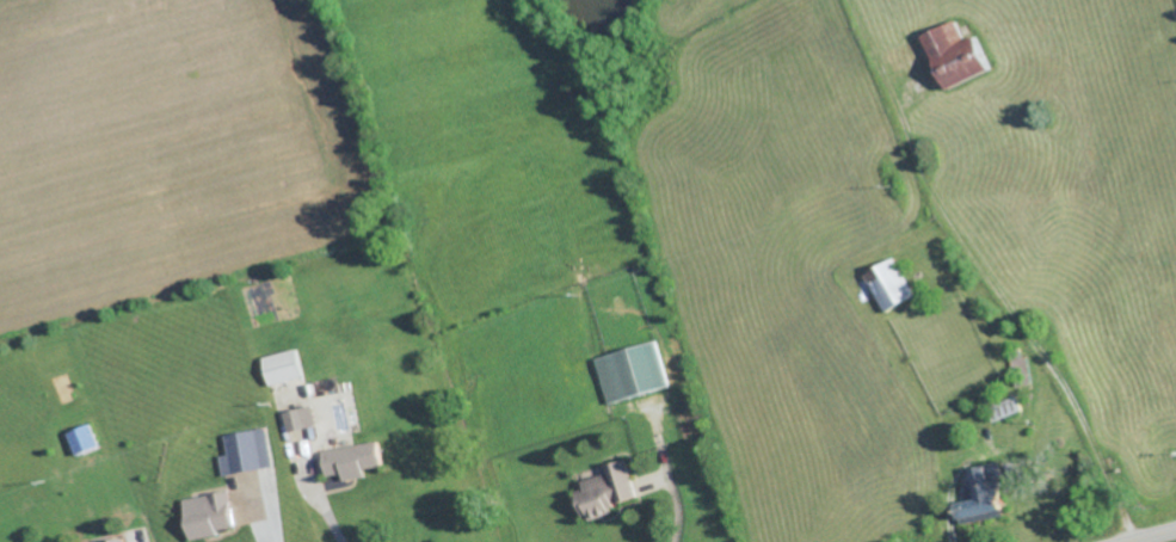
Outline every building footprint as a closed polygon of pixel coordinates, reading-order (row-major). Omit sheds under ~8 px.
[(943,89),(987,71),(973,38),(964,42),(955,20),(920,34),(943,89)] [(884,312),(916,296),(896,257),(864,273),(884,312)] [(606,402),(667,387),(656,342),(596,357),(606,402)] [(302,377),(295,349),(261,357),(268,385),(302,377)] [(285,410),(287,431),(316,428),(314,406),(285,410)] [(98,445),(88,423),(66,433),(75,455),(98,445)] [(219,456),(221,475),(273,468),(267,428),(224,434),(227,455),(219,456)] [(343,481),(366,477),(365,469),(382,467),(378,442),(322,451),(325,477),(342,474),(343,481)] [(637,497),(623,459),(604,466),(606,473),(580,482),(584,491),(575,494),(585,523),(610,514),(608,508),(637,497)] [(969,468),(975,499),(954,503),(958,525),(1005,516),(995,463),(969,468)] [(232,532),(229,493),(182,497),(186,537),(232,532)]
